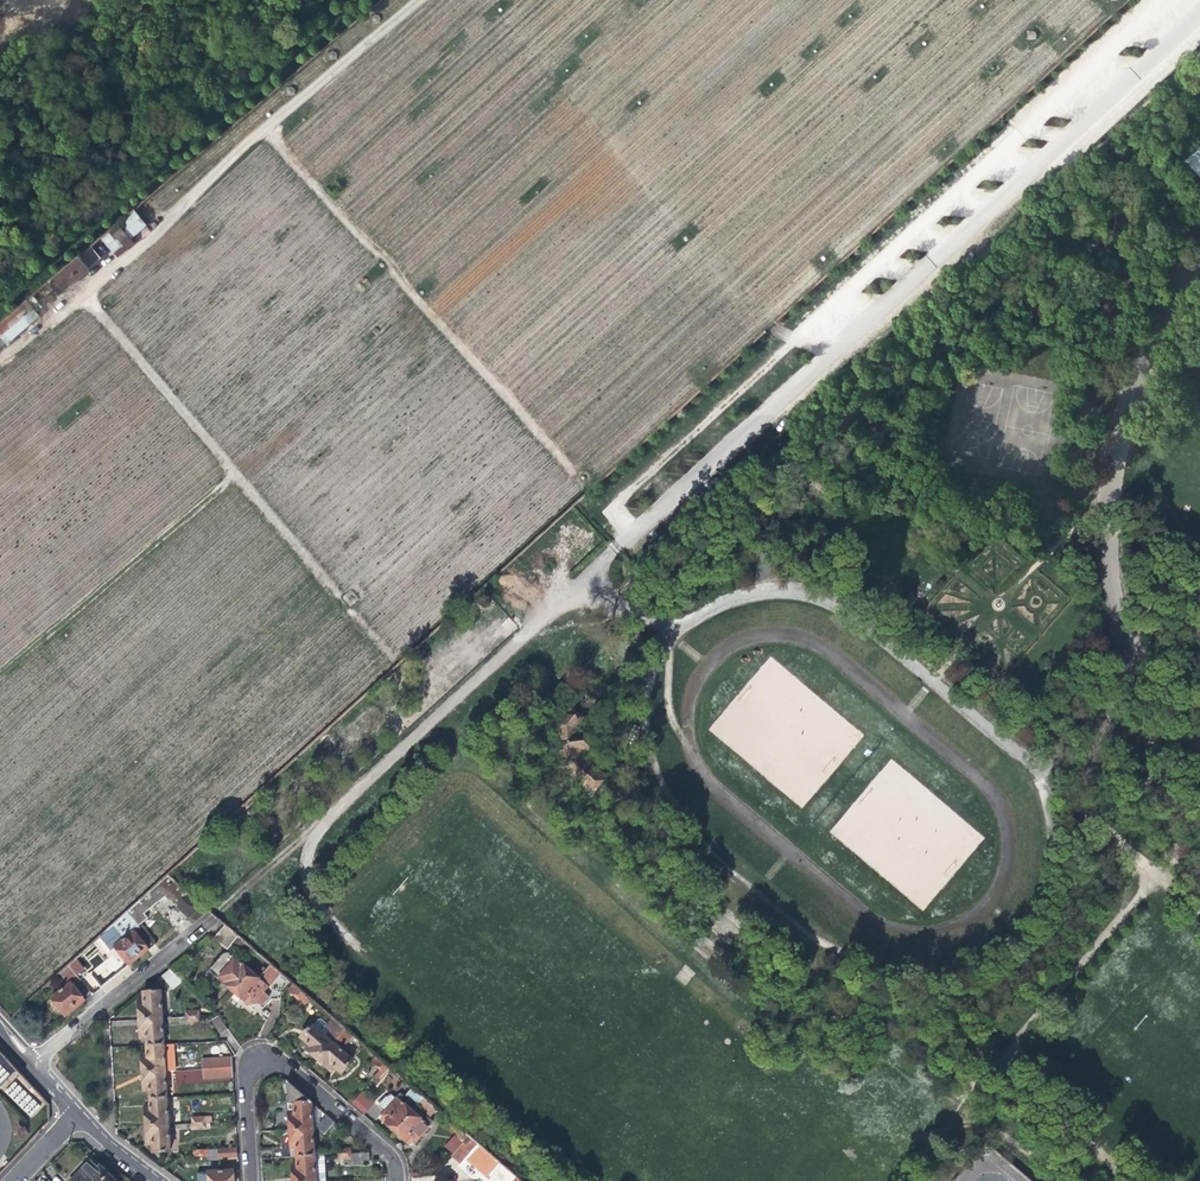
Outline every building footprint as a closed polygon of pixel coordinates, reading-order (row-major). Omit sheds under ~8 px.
[(1173,162),(1199,185),(1199,137),(1173,162)] [(102,238),(115,253),(132,240),(147,226),(134,210),(102,238)] [(135,244),(132,240),(115,253),(119,258),(135,244)] [(101,259),(91,247),(48,283),(58,295),(101,259)] [(28,301),(0,324),(0,351),(41,317),(28,301)] [(575,732),(595,706),(579,694),(555,724),(562,767),(594,793),(606,778),(579,757),(575,732)] [(182,912),(189,919),(194,915),(202,906),(167,876),(127,912),(140,929),(149,921),(145,916),(168,899),(182,912)] [(141,931),(140,929),(127,912),(100,937),(114,954),(118,950),(125,960),(129,966),(148,951),(145,947),(136,935),(141,931)] [(244,950),(248,946),(227,928),(223,931),(215,941),(228,953),(236,944),(244,950)] [(210,971),(235,993),(252,973),(230,954),(224,956),(218,962),(210,971)] [(76,959),(69,965),(77,976),(84,970),(76,959)] [(51,1000),(65,1018),(71,1012),(84,1002),(79,995),(72,987),(80,981),(77,976),(69,965),(59,974),(69,986),(51,1000)] [(281,994),(291,983),(283,976),(271,967),(259,980),(252,973),(235,993),(251,1008),(256,1002),(264,1009),(272,1000),(283,1002),(281,994)] [(183,983),(173,971),(164,978),(174,990),(183,983)] [(90,973),(85,977),(93,989),(99,985),(90,973)] [(140,1011),(141,1021),(164,1020),(163,993),(144,993),(145,1001),(140,1001),(140,1011)] [(306,1007),(311,1001),(302,993),(297,999),(306,1007)] [(304,1049),(315,1059),(336,1035),(342,1028),(329,1016),(323,1024),(328,1028),(322,1035),(310,1024),(298,1038),(304,1043),(301,1047),(304,1049)] [(147,1039),(147,1047),(165,1046),(164,1020),(141,1021),(142,1032),(142,1039),(147,1039)] [(225,1031),(218,1023),(212,1029),(218,1037),(225,1031)] [(339,1048),(350,1035),(342,1028),(336,1035),(315,1059),(331,1072),(334,1068),(340,1073),(352,1059),(339,1048)] [(143,1063),(144,1073),(166,1071),(177,1071),(176,1046),(165,1046),(147,1047),(148,1054),(143,1054),(143,1063)] [(19,1071),(0,1051),(0,1087),(2,1089),(19,1071)] [(210,1058),(211,1069),(235,1067),(235,1060),(237,1056),(210,1058)] [(371,1063),(379,1070),(384,1064),(378,1059),(376,1057),(371,1063)] [(390,1080),(395,1074),(384,1064),(379,1070),(390,1080)] [(236,1080),(235,1067),(211,1069),(212,1081),(236,1080)] [(168,1098),(166,1071),(144,1073),(144,1086),(145,1093),(150,1092),(150,1099),(168,1098)] [(288,1119),(289,1131),(312,1129),(310,1102),(285,1081),(288,1119)] [(405,1097),(418,1107),(425,1099),(412,1089),(405,1097)] [(351,1102),(363,1114),(375,1101),(363,1090),(351,1102)] [(380,1120),(395,1133),(412,1113),(403,1105),(407,1100),(399,1094),(393,1100),(384,1111),(380,1115),(382,1117),(380,1120)] [(377,1105),(384,1111),(393,1100),(389,1096),(384,1097),(377,1105)] [(146,1117),(146,1125),(169,1124),(168,1098),(150,1099),(150,1107),(145,1107),(146,1117)] [(430,1118),(437,1110),(425,1099),(418,1107),(430,1118)] [(318,1109),(310,1102),(312,1129),(315,1129),(315,1127),(319,1122),(318,1109)] [(414,1144),(429,1128),(429,1127),(433,1123),(423,1114),(419,1119),(412,1113),(395,1133),(410,1145),(411,1144),(412,1142),(414,1144)] [(319,1122),(315,1127),(324,1134),(333,1123),(325,1115),(319,1122)] [(171,1152),(169,1124),(146,1125),(147,1139),(147,1145),(152,1145),(153,1152),(171,1152)] [(313,1155),(312,1129),(289,1131),(280,1131),(281,1145),(281,1147),(271,1147),(271,1158),(291,1156),(290,1149),(295,1148),(296,1156),(313,1155)] [(465,1134),(460,1130),(449,1144),(457,1151),(464,1143),(460,1140),(465,1134)] [(460,1140),(464,1143),(469,1138),(465,1134),(460,1140)] [(507,1180),(519,1180),(502,1166),(469,1138),(464,1143),(472,1150),(463,1160),(487,1180),(506,1180),(507,1180)] [(460,1164),(463,1160),(472,1150),(464,1143),(457,1151),(451,1157),(460,1164)] [(238,1148),(207,1150),(195,1151),(195,1156),(209,1155),(210,1160),(238,1157),(238,1148)] [(368,1160),(367,1152),(350,1153),(337,1154),(338,1158),(350,1158),(351,1161),(368,1160)] [(313,1155),(296,1156),(296,1163),(291,1164),(292,1174),(293,1180),(323,1180),(325,1180),(324,1155),(313,1155)] [(106,1178),(98,1170),(91,1163),(73,1180),(103,1180),(106,1178)] [(234,1179),(233,1170),(209,1171),(209,1180),(234,1180),(234,1179)]
